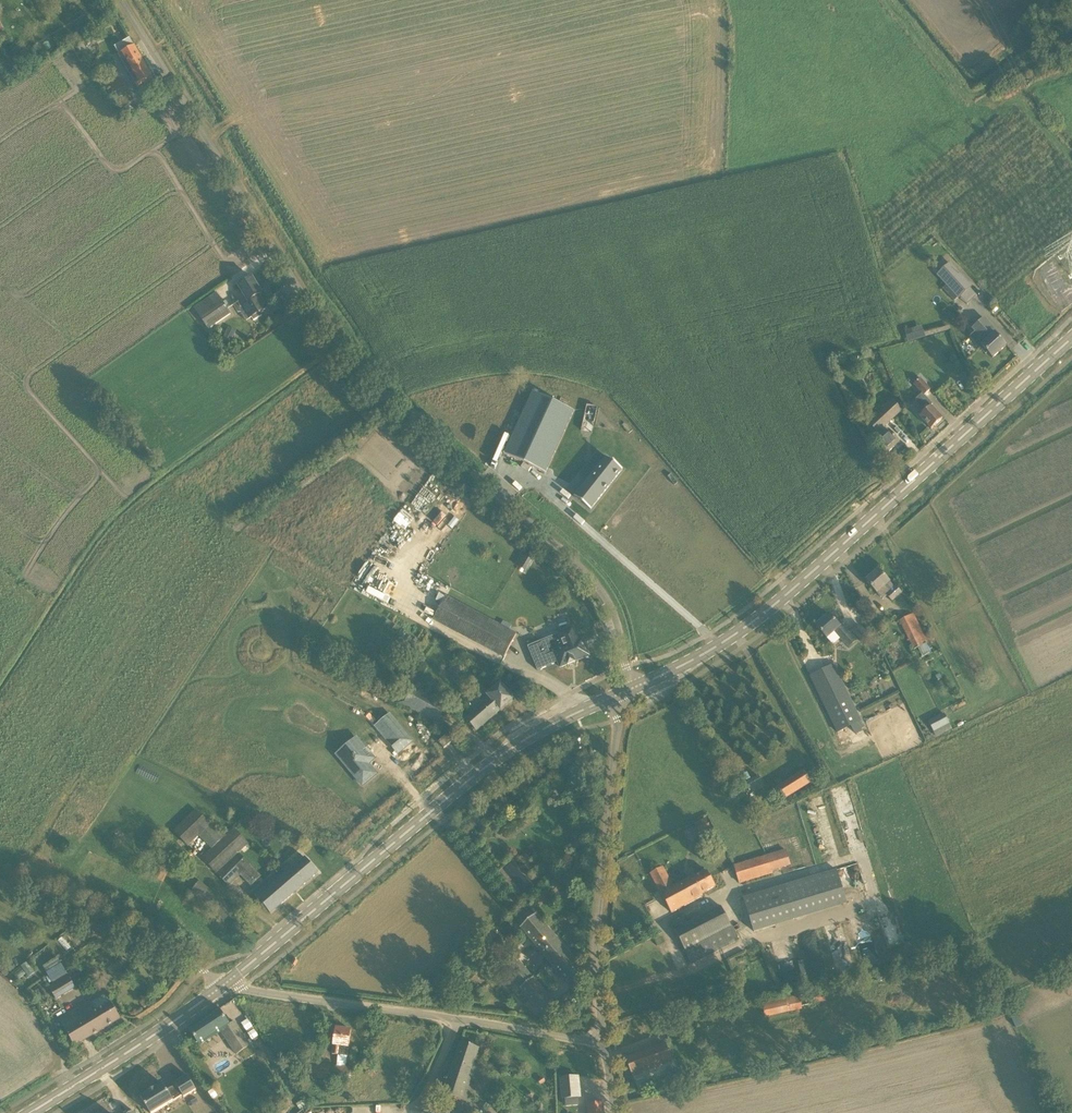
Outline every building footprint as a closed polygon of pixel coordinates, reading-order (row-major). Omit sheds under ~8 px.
[(118,54),(141,94),(156,86),(133,45),(118,54)] [(110,89),(114,96),(126,89),(120,79),(108,87),(110,89)] [(938,275),(959,298),(971,286),(950,264),(938,275)] [(245,298),(239,301),(250,319),(252,318),(254,321),(262,315),(260,312),(267,308),(259,295),(262,293),(253,278),(238,287),(245,298)] [(217,293),(195,308),(209,328),(231,313),(217,293)] [(999,338),(995,334),(997,332),(984,318),(973,328),(976,331),(985,342),(981,345),(982,346),(980,347),(986,353),(987,352),(993,358),(1006,346),(999,338)] [(228,326),(223,337),(231,341),(237,330),(228,326)] [(917,402),(911,407),(931,429),(943,419),(932,407),(931,406),(933,404),(924,395),(930,390),(919,378),(913,384),(922,393),(915,400),(917,402)] [(572,409),(532,391),(503,453),(543,472),(572,409)] [(869,423),(870,423),(878,433),(878,432),(884,438),(878,443),(887,453),(899,442),(884,427),(893,419),(902,411),(893,401),(869,423)] [(604,458),(597,452),(585,467),(592,473),(587,480),(573,497),(589,510),(621,471),(605,458),(604,458)] [(524,548),(515,565),(526,571),(536,554),(524,548)] [(883,599),(888,594),(892,599),(901,591),(897,586),(895,588),(879,570),(866,581),(883,599)] [(425,615),(433,619),(504,657),(516,634),(445,596),(444,597),(440,595),(438,600),(442,602),(436,613),(428,609),(425,615)] [(918,647),(926,643),(928,642),(914,613),(899,620),(914,649),(918,647)] [(826,638),(834,631),(848,648),(856,641),(841,624),(839,626),(829,614),(816,626),(826,638)] [(853,629),(861,639),(868,634),(859,624),(853,629)] [(573,628),(558,634),(564,647),(544,655),(538,642),(528,646),(538,671),(558,662),(560,667),(568,665),(568,666),(575,663),(574,660),(588,654),(582,640),(579,641),(573,628)] [(407,654),(401,666),(417,675),(423,663),(407,654)] [(851,726),(861,721),(834,665),(811,676),(838,732),(851,726)] [(475,710),(466,719),(476,731),(500,710),(501,711),(507,705),(511,704),(512,701),(514,699),(500,683),(487,694),(490,697),(484,703),(478,697),(471,703),(475,710)] [(402,707),(403,705),(436,724),(446,707),(411,685),(410,687),(406,684),(395,703),(402,707)] [(933,731),(949,723),(944,713),(928,721),(933,731)] [(386,724),(379,730),(385,737),(388,734),(394,740),(405,732),(399,725),(392,730),(386,724)] [(452,741),(447,735),(438,742),(444,749),(452,741)] [(361,744),(352,752),(360,760),(354,766),(360,772),(358,774),(370,787),(383,775),(371,763),(375,759),(361,744)] [(802,771),(777,787),(770,792),(776,803),(783,798),(809,782),(802,771)] [(252,886),(262,876),(243,857),(253,847),(234,828),(224,838),(196,809),(174,831),(188,846),(199,835),(211,848),(202,857),(229,884),(240,874),(252,886)] [(785,849),(733,865),(739,883),(773,873),(773,871),(791,866),(785,849)] [(288,862),(253,892),(271,913),(318,872),(305,857),(293,868),(288,862)] [(677,858),(666,864),(670,873),(682,868),(677,858)] [(156,864),(150,875),(163,882),(169,870),(156,864)] [(671,913),(681,908),(703,896),(702,894),(715,887),(707,871),(695,878),(694,876),(673,887),(663,867),(650,873),(671,913)] [(795,913),(845,898),(836,869),(744,898),(754,932),(796,919),(795,913)] [(200,881),(191,893),(225,920),(234,908),(200,881)] [(671,922),(684,950),(691,963),(738,939),(722,906),(686,924),(683,917),(671,922)] [(572,988),(569,991),(572,994),(586,983),(584,978),(579,973),(583,970),(537,914),(520,928),(572,988)] [(544,1017),(572,994),(569,991),(556,1003),(519,960),(506,971),(509,975),(503,980),(514,993),(520,988),(544,1017)] [(47,972),(53,983),(48,986),(54,995),(56,999),(75,987),(68,974),(64,968),(61,963),(47,972)] [(799,994),(786,997),(789,1012),(802,1009),(799,994)] [(574,995),(569,999),(574,1005),(579,1001),(574,995)] [(90,1002),(59,1020),(75,1046),(121,1018),(111,1002),(95,1012),(90,1002)] [(221,1030),(237,1055),(250,1046),(235,1022),(230,1025),(220,1009),(204,1019),(215,1035),(221,1030)] [(188,1029),(198,1046),(215,1035),(204,1019),(188,1029)] [(253,1027),(248,1019),(241,1023),(246,1031),(253,1027)] [(332,1054),(348,1056),(351,1030),(336,1028),(332,1054)] [(259,1035),(255,1029),(248,1033),(253,1040),(259,1035)] [(466,1089),(468,1082),(469,1079),(472,1080),(476,1082),(478,1076),(482,1066),(474,1064),(479,1048),(461,1043),(458,1053),(455,1062),(444,1094),(461,1100),(469,1102),(473,1092),(468,1090),(466,1089)] [(665,1044),(637,1054),(626,1058),(635,1081),(666,1069),(664,1063),(671,1061),(665,1044)] [(521,1062),(506,1059),(504,1068),(514,1070),(513,1074),(519,1075),(521,1062)] [(350,1067),(309,1064),(305,1063),(303,1077),(344,1081),(343,1085),(349,1085),(350,1067)] [(149,1092),(141,1098),(150,1112),(153,1112),(183,1095),(184,1097),(196,1089),(188,1075),(175,1083),(176,1084),(167,1090),(163,1084),(155,1089),(155,1088),(149,1092)] [(578,1076),(561,1078),(563,1099),(580,1097),(578,1076)] [(217,1096),(213,1089),(209,1092),(213,1098),(217,1096)] [(332,1091),(331,1101),(343,1103),(345,1092),(332,1091)] [(302,1100),(296,1104),(300,1110),(306,1106),(302,1100)] [(519,1106),(507,1101),(504,1110),(512,1112),(517,1112),(519,1106)] [(603,1102),(588,1104),(589,1112),(604,1112),(603,1102)]
